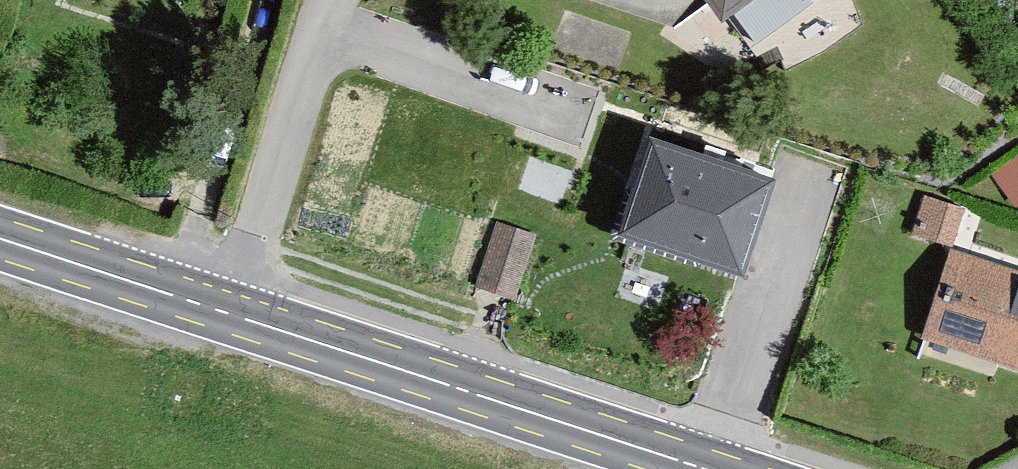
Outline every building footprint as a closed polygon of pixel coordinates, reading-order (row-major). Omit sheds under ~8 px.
[(746,24),(779,0),(729,0),(746,24)] [(648,136),(619,231),(749,271),(778,176),(648,136)] [(928,196),(916,226),(948,239),(960,209),(928,196)] [(535,232),(497,220),(477,283),(514,296),(535,232)] [(1017,370),(1017,267),(966,249),(934,341),(1017,370)]
